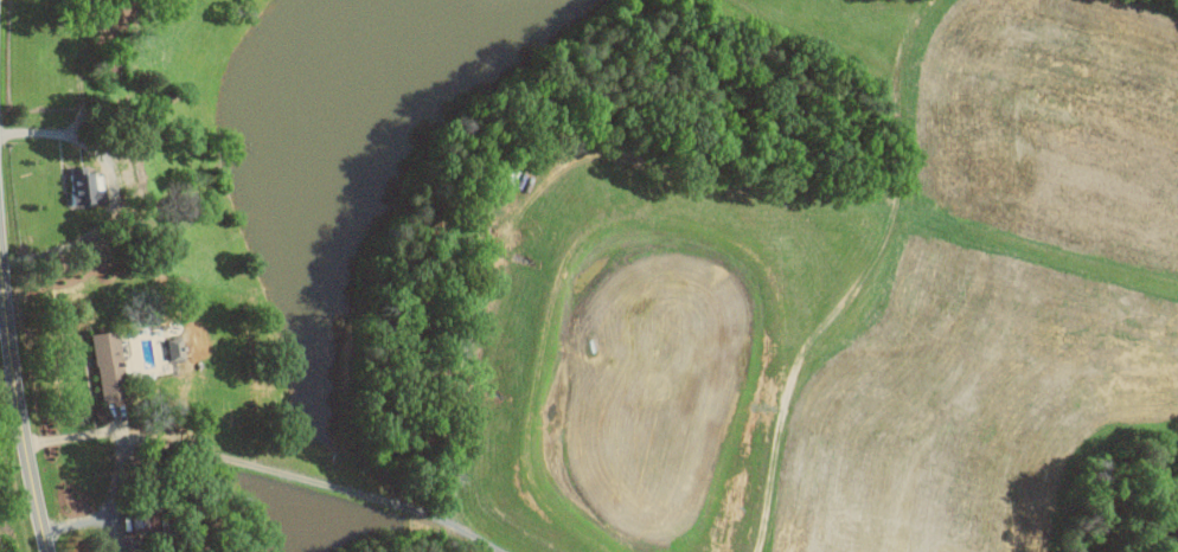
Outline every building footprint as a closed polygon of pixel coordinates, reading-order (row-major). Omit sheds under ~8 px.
[(93,202),(88,166),(69,168),(74,205),(93,202)] [(104,402),(131,400),(124,330),(96,333),(104,402)]
